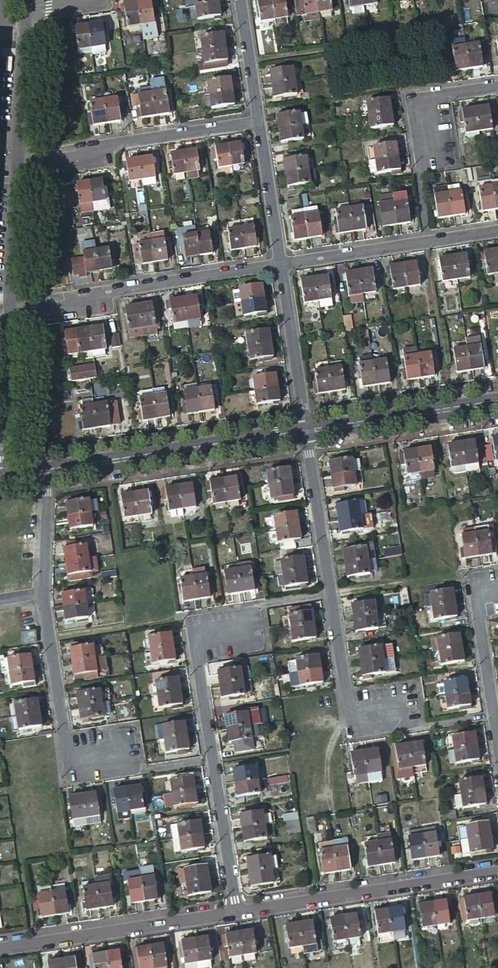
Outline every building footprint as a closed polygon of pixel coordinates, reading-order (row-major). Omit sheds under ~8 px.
[(271,0),(258,0),(257,0),(260,23),(274,21),(271,0)] [(274,21),(288,18),(285,0),(271,0),(274,21)] [(319,13),(317,0),(294,0),(296,17),(305,16),(319,13)] [(319,13),(320,13),(331,12),(333,11),(331,0),(317,0),(319,13)] [(364,14),(363,7),(362,0),(349,0),(352,15),(364,14)] [(150,1),(137,3),(141,26),(153,24),(154,24),(152,13),(151,8),(155,8),(154,4),(151,5),(150,1)] [(141,26),(137,3),(123,6),(127,29),(128,28),(141,26)] [(218,3),(195,7),(197,20),(220,17),(218,3)] [(320,20),(319,13),(305,16),(306,22),(320,20)] [(274,21),(275,28),(289,26),(288,18),(274,21)] [(101,24),(88,26),(92,49),(105,47),(101,24)] [(92,49),(88,26),(74,29),(77,51),(92,49)] [(199,38),(202,52),(225,48),(223,34),(199,38)] [(456,73),(469,70),(466,47),(465,40),(451,42),(456,73)] [(466,47),(469,70),(483,68),(482,63),(482,59),(479,45),(466,47)] [(106,54),(105,47),(92,49),(93,56),(106,54)] [(225,48),(202,52),(204,65),(227,61),(225,48)] [(272,85),(295,82),(293,68),(270,72),(272,85)] [(206,82),(209,96),(232,92),(230,78),(206,82)] [(152,91),(167,88),(166,79),(151,81),(152,91)] [(297,95),(295,82),(272,85),(274,99),(297,95)] [(165,91),(151,93),(155,117),(172,114),(170,104),(167,105),(165,91)] [(232,92),(209,96),(211,109),(234,106),(232,92)] [(155,117),(151,93),(150,94),(139,95),(131,96),(133,109),(139,108),(140,110),(136,111),(138,120),(155,117)] [(104,101),(107,124),(120,122),(117,99),(104,101)] [(368,117),(391,114),(389,99),(366,103),(368,117)] [(93,126),(107,124),(104,101),(90,103),(92,117),(92,122),(93,126)] [(489,107),(475,109),(479,133),(493,131),(489,107)] [(479,133),(475,109),(461,111),(465,135),(466,135),(467,140),(480,138),(479,133)] [(302,127),(309,126),(307,114),(300,115),(300,113),(276,117),(278,130),(302,127)] [(393,127),(391,114),(368,117),(370,130),(393,127)] [(302,127),(278,130),(281,144),(304,141),(302,127)] [(227,145),(231,166),(244,164),(241,143),(227,145)] [(373,147),(375,161),(398,158),(396,144),(373,147)] [(218,168),(231,166),(227,145),(212,148),(214,161),(217,160),(218,168)] [(187,173),(196,171),(199,171),(196,150),(183,152),(187,173)] [(173,175),(187,173),(183,152),(170,154),(173,175)] [(151,157),(138,159),(142,180),(152,178),(155,178),(151,157)] [(285,174),(309,171),(307,157),(284,160),(285,174)] [(398,158),(375,161),(377,175),(400,171),(398,158)] [(142,180),(138,159),(125,161),(129,182),(142,180)] [(316,184),(314,170),(309,171),(285,174),(287,188),(316,184)] [(105,180),(89,182),(93,203),(94,210),(110,208),(109,207),(105,180)] [(93,203),(89,182),(76,184),(77,188),(77,192),(79,205),(93,203)] [(459,186),(447,188),(451,217),(465,215),(461,192),(460,193),(459,186)] [(495,210),(492,187),(479,189),(482,213),(495,210)] [(451,217),(447,188),(433,190),(437,219),(451,217)] [(406,193),(392,196),(397,226),(411,224),(406,193)] [(397,226),(392,196),(379,198),(381,210),(377,210),(379,224),(383,224),(383,228),(397,226)] [(79,205),(81,212),(94,210),(93,203),(79,205)] [(363,207),(349,209),(352,232),(366,230),(363,207)] [(314,208),(303,209),(304,216),(315,214),(314,208)] [(304,216),(303,209),(291,211),(291,218),(304,216)] [(352,232),(349,209),(335,211),(337,227),(338,230),(339,234),(352,232)] [(304,216),(307,239),(321,237),(320,233),(323,233),(321,218),(318,219),(317,214),(315,214),(304,216)] [(293,241),(307,239),(304,216),(291,218),(290,218),(293,241)] [(254,226),(241,228),(244,249),(257,247),(254,226)] [(197,235),(195,228),(177,230),(179,244),(184,243),(185,246),(186,257),(200,255),(197,235)] [(244,249),(241,228),(227,230),(231,251),(244,249)] [(164,233),(151,236),(152,242),(164,240),(164,233)] [(197,235),(200,255),(213,253),(212,250),(212,246),(210,233),(197,235)] [(142,265),(155,263),(152,242),(151,236),(140,237),(141,244),(138,244),(141,258),(138,259),(138,261),(142,261),(142,265)] [(152,242),(155,263),(168,261),(167,257),(171,256),(170,253),(167,254),(165,240),(164,240),(152,242)] [(81,244),(82,253),(96,251),(94,242),(81,244)] [(96,251),(99,272),(112,269),(112,265),(111,260),(109,249),(96,251)] [(497,274),(497,255),(497,250),(483,252),(487,276),(497,274)] [(99,272),(96,251),(82,253),(83,259),(71,261),(73,276),(79,275),(86,274),(99,272)] [(453,257),(456,281),(470,279),(466,255),(453,257)] [(443,283),(456,281),(453,257),(439,260),(443,283)] [(417,263),(403,265),(407,288),(420,286),(419,274),(422,273),(420,266),(417,266),(417,263)] [(407,288),(403,265),(390,267),(390,271),(391,275),(393,290),(407,288)] [(372,270),(359,272),(364,302),(375,300),(374,293),(376,293),(373,277),(377,276),(376,273),(373,273),(372,270)] [(364,302),(359,272),(346,274),(347,281),(349,296),(351,296),(352,303),(364,302)] [(328,277),(314,279),(318,302),(331,300),(330,292),(333,292),(332,280),(328,281),(328,277)] [(318,302),(314,279),(300,281),(304,304),(318,302)] [(241,302),(264,299),(262,285),(239,289),(239,291),(241,302)] [(187,322),(188,329),(202,327),(198,306),(197,301),(197,297),(184,299),(187,322)] [(187,322),(184,299),(169,301),(170,305),(171,310),(173,325),(187,322)] [(266,312),(264,299),(241,302),(243,314),(243,316),(257,314),(262,313),(266,312)] [(331,300),(318,302),(319,309),(333,307),(331,300)] [(153,304),(139,306),(142,329),(144,337),(158,335),(153,304)] [(142,329),(139,306),(125,308),(129,331),(142,329)] [(343,316),(345,332),(354,331),(351,315),(343,316)] [(103,326),(90,328),(93,351),(94,357),(105,355),(104,349),(107,349),(104,332),(107,332),(106,329),(104,329),(103,326)] [(117,327),(109,328),(111,342),(119,341),(117,327)] [(93,351),(90,328),(76,330),(79,353),(93,351)] [(246,333),(248,347),(271,343),(269,329),(246,333)] [(476,338),(465,340),(467,348),(470,371),(484,369),(479,340),(476,338)] [(271,343),(248,347),(250,361),(255,360),(256,362),(270,360),(270,358),(273,357),(271,343)] [(403,358),(417,356),(416,346),(402,348),(403,358)] [(470,371),(467,348),(453,350),(456,373),(470,371)] [(417,356),(421,379),(434,377),(431,353),(417,356)] [(372,356),(360,357),(361,364),(373,362),(372,356)] [(407,381),(421,379),(417,356),(403,358),(405,372),(402,373),(403,378),(406,377),(407,381)] [(373,362),(376,385),(390,383),(386,360),(373,362)] [(362,387),(376,385),(373,362),(361,364),(359,365),(362,387)] [(71,368),(73,383),(99,379),(96,364),(71,368)] [(328,369),(332,392),(345,390),(342,367),(328,369)] [(318,394),(332,392),(328,369),(315,371),(317,386),(314,386),(314,391),(318,390),(318,394)] [(253,378),(255,392),(278,388),(276,374),(253,378)] [(211,388),(197,390),(201,413),(215,411),(211,388)] [(278,388),(255,392),(257,405),(280,402),(278,388)] [(201,413),(197,390),(185,392),(184,392),(185,403),(186,408),(183,409),(183,411),(186,410),(187,415),(201,413)] [(153,397),(152,391),(141,392),(141,398),(139,399),(141,413),(138,413),(140,422),(156,419),(153,397)] [(153,397),(156,419),(170,417),(167,395),(165,395),(153,397)] [(93,406),(97,428),(111,426),(107,404),(105,404),(104,399),(93,401),(93,406)] [(83,431),(97,428),(93,406),(83,408),(79,408),(82,424),(79,425),(79,428),(82,427),(83,431)] [(462,441),(465,464),(479,461),(477,449),(476,443),(475,439),(462,441)] [(449,443),(452,466),(465,464),(462,441),(449,443)] [(422,482),(434,480),(433,469),(435,468),(433,459),(432,449),(431,446),(417,448),(421,471),(422,482)] [(417,448),(404,450),(405,453),(406,463),(408,473),(421,471),(417,448)] [(333,459),(330,460),(332,473),(354,470),(359,469),(358,457),(352,458),(352,456),(341,458),(341,455),(332,456),(333,459)] [(466,470),(479,468),(479,461),(465,464),(466,470)] [(268,469),(270,482),(292,479),(290,466),(282,467),(268,469)] [(360,469),(359,469),(354,470),(332,473),(334,487),(336,487),(337,490),(345,489),(344,486),(356,484),(356,482),(362,481),(360,469)] [(421,471),(408,473),(410,483),(422,482),(421,471)] [(227,500),(241,498),(238,475),(224,477),(227,500)] [(214,502),(227,500),(224,477),(211,479),(214,502)] [(270,482),(272,496),(294,493),(292,479),(270,482)] [(182,507),(196,505),(193,482),(179,484),(182,507)] [(170,509),(182,507),(179,484),(166,486),(166,489),(163,490),(164,498),(168,497),(169,509),(170,509)] [(136,520),(151,518),(146,490),(132,492),(136,520)] [(123,522),(136,520),(132,492),(119,494),(123,522)] [(66,501),(68,515),(91,512),(88,498),(66,501)] [(339,505),(336,505),(338,518),(360,515),(359,504),(359,502),(347,504),(339,505)] [(274,514),(276,528),(298,524),(296,510),(274,514)] [(68,515),(70,528),(93,525),(92,519),(99,518),(98,511),(91,512),(68,515)] [(360,515),(338,518),(340,533),(362,530),(360,515)] [(276,528),(278,541),(292,539),(300,538),(298,524),(276,528)] [(463,553),(463,557),(477,555),(474,531),(473,526),(461,528),(462,533),(460,533),(462,547),(463,553)] [(474,531),(477,555),(491,553),(487,529),(474,531)] [(278,541),(279,550),(293,548),(292,539),(278,541)] [(88,542),(66,545),(68,559),(90,556),(88,543),(88,542)] [(88,543),(90,556),(97,555),(95,542),(88,543)] [(342,547),(344,563),(366,559),(378,557),(376,542),(349,546),(348,546),(344,547),(342,547)] [(384,555),(401,554),(400,544),(384,546),(384,555)] [(279,550),(280,559),(301,556),(300,552),(294,553),(293,548),(279,550)] [(90,556),(68,559),(70,572),(93,569),(92,568),(98,567),(97,555),(90,556)] [(280,559),(282,572),(304,569),(302,556),(301,556),(280,559)] [(378,557),(366,559),(368,571),(380,570),(378,557)] [(366,559),(344,563),(346,576),(368,573),(368,571),(366,559)] [(223,571),(226,593),(239,591),(236,568),(235,562),(223,564),(225,570),(223,571)] [(195,598),(208,596),(208,593),(211,593),(210,584),(207,585),(205,573),(203,573),(202,566),(190,568),(195,598)] [(236,568),(239,591),(253,589),(253,586),(255,586),(254,577),(251,578),(250,567),(236,568)] [(181,600),(195,598),(190,568),(178,570),(179,577),(178,578),(181,600)] [(282,572),(284,586),(298,584),(306,583),(304,569),(282,572)] [(62,593),(64,607),(95,602),(97,602),(95,583),(91,581),(88,581),(89,591),(85,591),(85,589),(62,593)] [(431,605),(454,602),(451,589),(448,589),(440,590),(428,592),(428,593),(423,595),(425,606),(431,605)] [(350,605),(352,618),(374,614),(380,613),(378,601),(379,601),(378,595),(374,596),(375,601),(350,605)] [(64,607),(66,620),(89,617),(89,614),(96,613),(95,602),(64,607)] [(433,619),(456,615),(454,602),(431,605),(433,619)] [(312,623),(310,610),(287,614),(288,627),(312,623)] [(352,618),(355,632),(377,628),(374,614),(352,618)] [(314,637),(312,623),(288,627),(291,641),(314,637)] [(22,632),(23,643),(35,641),(34,630),(22,632)] [(148,635),(150,649),(173,645),(171,631),(148,635)] [(459,632),(436,636),(436,637),(432,638),(430,640),(432,650),(438,649),(461,646),(459,632)] [(70,647),(72,660),(95,657),(105,655),(103,646),(100,643),(70,647)] [(150,649),(152,663),(175,659),(173,645),(150,649)] [(357,649),(359,662),(382,658),(379,645),(357,649)] [(461,646),(438,649),(432,650),(433,660),(436,662),(440,661),(440,663),(463,660),(461,646)] [(9,671),(32,667),(30,653),(26,654),(26,650),(18,652),(19,655),(7,657),(8,659),(5,659),(4,657),(1,657),(4,672),(7,671),(9,671)] [(294,658),(296,672),(319,668),(317,654),(294,658)] [(72,660),(75,674),(97,671),(95,657),(72,660)] [(289,673),(296,672),(294,658),(287,659),(289,673)] [(359,662),(362,676),(384,672),(382,658),(359,662)] [(218,669),(220,683),(243,679),(251,678),(249,664),(218,669)] [(11,684),(34,680),(32,667),(9,671),(11,684)] [(296,672),(298,685),(321,681),(319,668),(296,672)] [(291,686),(298,685),(296,672),(289,673),(291,686)] [(155,679),(157,693),(180,690),(178,676),(155,679)] [(443,680),(445,694),(468,690),(466,676),(443,680)] [(220,683),(222,696),(245,693),(243,679),(220,683)] [(100,687),(78,691),(80,705),(102,701),(100,687)] [(157,693),(159,706),(182,703),(180,690),(157,693)] [(445,694),(447,708),(459,706),(467,704),(470,704),(468,690),(445,694)] [(14,702),(17,715),(39,712),(37,698),(14,702)] [(102,701),(80,705),(82,718),(104,715),(104,713),(110,712),(109,700),(102,701)] [(225,715),(227,728),(250,725),(256,724),(255,712),(248,713),(247,711),(225,715)] [(17,715),(19,729),(42,726),(39,712),(17,715)] [(162,725),(164,738),(187,734),(185,721),(162,725)] [(227,728),(229,742),(252,738),(250,725),(227,728)] [(477,745),(475,731),(452,735),(454,749),(477,745)] [(164,738),(166,752),(189,749),(187,734),(164,738)] [(411,764),(425,762),(421,739),(408,741),(411,764)] [(398,766),(411,764),(408,741),(395,743),(398,766)] [(448,750),(450,762),(456,761),(456,763),(479,759),(477,745),(454,749),(448,750)] [(367,771),(380,769),(381,768),(379,753),(382,752),(381,749),(378,749),(378,746),(364,748),(367,771)] [(355,773),(367,771),(364,748),(351,750),(354,773),(355,773)] [(255,766),(233,769),(235,783),(258,780),(264,779),(262,766),(256,768),(255,766)] [(367,771),(368,778),(381,776),(380,769),(367,771)] [(355,773),(357,780),(368,778),(367,771),(355,773)] [(269,784),(287,780),(286,773),(267,777),(269,784)] [(170,779),(172,792),(195,789),(193,776),(170,779)] [(459,780),(461,794),(483,790),(481,777),(459,780)] [(258,780),(235,783),(237,797),(259,793),(258,780)] [(130,810),(143,807),(139,785),(127,787),(130,810)] [(117,812),(130,810),(127,787),(113,789),(117,812)] [(172,792),(175,806),(197,803),(195,789),(172,792)] [(461,794),(463,808),(485,804),(483,790),(461,794)] [(86,816),(99,814),(95,792),(82,794),(86,816)] [(72,819),(86,816),(82,794),(69,796),(72,819)] [(240,814),(242,827),(264,824),(275,822),(273,810),(262,812),(262,810),(240,814)] [(455,810),(442,812),(443,819),(456,817),(455,810)] [(298,811),(286,813),(287,820),(299,819),(298,811)] [(306,818),(308,832),(316,831),(314,816),(306,818)] [(299,819),(287,820),(288,833),(301,830),(299,819)] [(173,826),(174,838),(202,834),(199,820),(177,823),(177,825),(173,826)] [(465,825),(467,838),(490,835),(488,821),(465,825)] [(242,827),(244,841),(266,838),(264,824),(242,827)] [(425,857),(439,855),(439,852),(437,843),(436,833),(434,833),(433,827),(421,829),(425,857)] [(412,859),(425,857),(421,829),(408,831),(412,859)] [(390,833),(377,835),(378,841),(391,839),(390,833)] [(174,838),(176,850),(181,849),(181,853),(204,849),(202,834),(174,838)] [(467,838),(469,852),(492,848),(490,835),(467,838)] [(346,839),(333,842),(333,848),(347,846),(348,846),(346,839)] [(382,864),(394,862),(391,839),(378,841),(382,864)] [(319,844),(323,873),(337,871),(333,848),(333,842),(319,844)] [(350,869),(347,846),(333,848),(337,871),(350,869)] [(247,860),(248,873),(271,869),(277,868),(275,856),(269,857),(269,856),(247,860)] [(183,868),(185,881),(186,881),(208,878),(206,864),(183,868)] [(139,871),(144,901),(157,899),(157,897),(159,896),(157,883),(155,883),(153,877),(155,876),(153,866),(139,868),(139,871)] [(271,869),(248,873),(250,886),(273,883),(271,869)] [(127,881),(130,903),(144,901),(139,871),(123,874),(124,881),(127,881)] [(210,891),(208,878),(186,881),(188,895),(210,891)] [(95,880),(95,879),(83,881),(84,887),(82,888),(86,910),(99,908),(95,880)] [(95,880),(99,908),(116,905),(114,898),(111,899),(109,883),(108,883),(106,879),(95,880)] [(52,892),(51,885),(50,883),(38,885),(39,894),(52,892)] [(64,883),(51,885),(52,892),(55,915),(68,913),(64,883)] [(41,917),(55,915),(52,892),(39,894),(38,894),(40,910),(41,917)] [(481,922),(495,920),(491,893),(477,895),(481,922)] [(468,924),(481,922),(477,895),(464,897),(468,924)] [(436,924),(450,922),(446,899),(433,902),(436,924)] [(423,926),(436,924),(433,902),(420,904),(421,909),(423,926)] [(392,931),(406,929),(403,906),(388,908),(392,931)] [(379,933),(392,931),(388,908),(375,910),(379,933)] [(358,913),(344,916),(347,938),(348,943),(360,941),(359,936),(361,936),(358,913)] [(344,916),(331,917),(334,940),(347,938),(344,916)] [(304,952),(318,950),(313,920),(300,922),(304,952)] [(291,954),(304,952),(300,922),(287,924),(291,954)] [(243,962),(255,960),(254,953),(256,952),(255,943),(253,933),(253,929),(239,932),(243,962)] [(231,964),(243,962),(239,932),(225,934),(226,937),(227,947),(229,956),(230,956),(231,964)] [(199,967),(210,966),(210,959),(212,959),(211,950),(209,940),(209,936),(195,939),(199,967)] [(199,967),(195,939),(181,941),(182,946),(179,947),(180,957),(184,957),(185,967),(194,967),(199,967)] [(164,943),(150,945),(153,967),(166,966),(167,966),(164,943)] [(136,947),(137,951),(139,967),(151,967),(153,967),(150,945),(136,947)] [(120,950),(106,952),(108,967),(122,967),(120,950)] [(106,952),(93,954),(95,967),(108,967),(106,952)] [(75,957),(61,959),(63,967),(77,967),(75,957)] [(61,959),(48,961),(49,967),(63,967),(61,959)]
